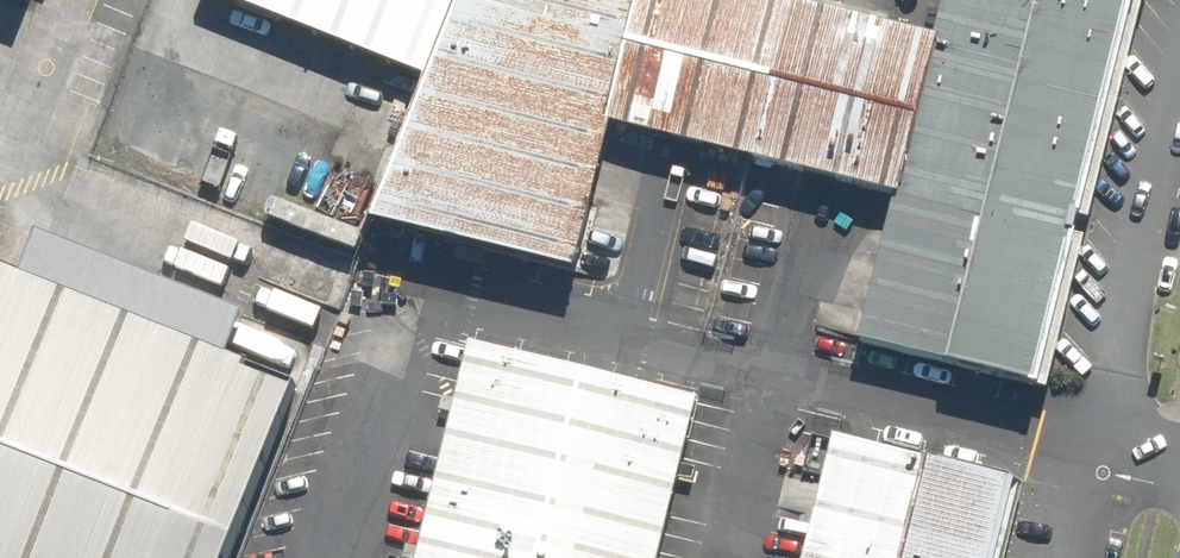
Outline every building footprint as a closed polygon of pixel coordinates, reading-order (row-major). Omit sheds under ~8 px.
[(437,80),(468,0),(226,0),(437,80)] [(437,80),(382,225),(582,273),(617,129),(649,0),(468,0),(437,80)] [(760,0),(649,0),(617,129),(897,197),(932,41),(760,0)] [(865,338),(1038,380),(1131,0),(940,0),(932,41),(897,197),(865,338)] [(301,384),(0,268),(0,557),(234,557),(301,384)] [(475,344),(423,557),(662,557),(701,399),(475,344)] [(1009,479),(828,435),(799,557),(990,557),(1009,479)]
